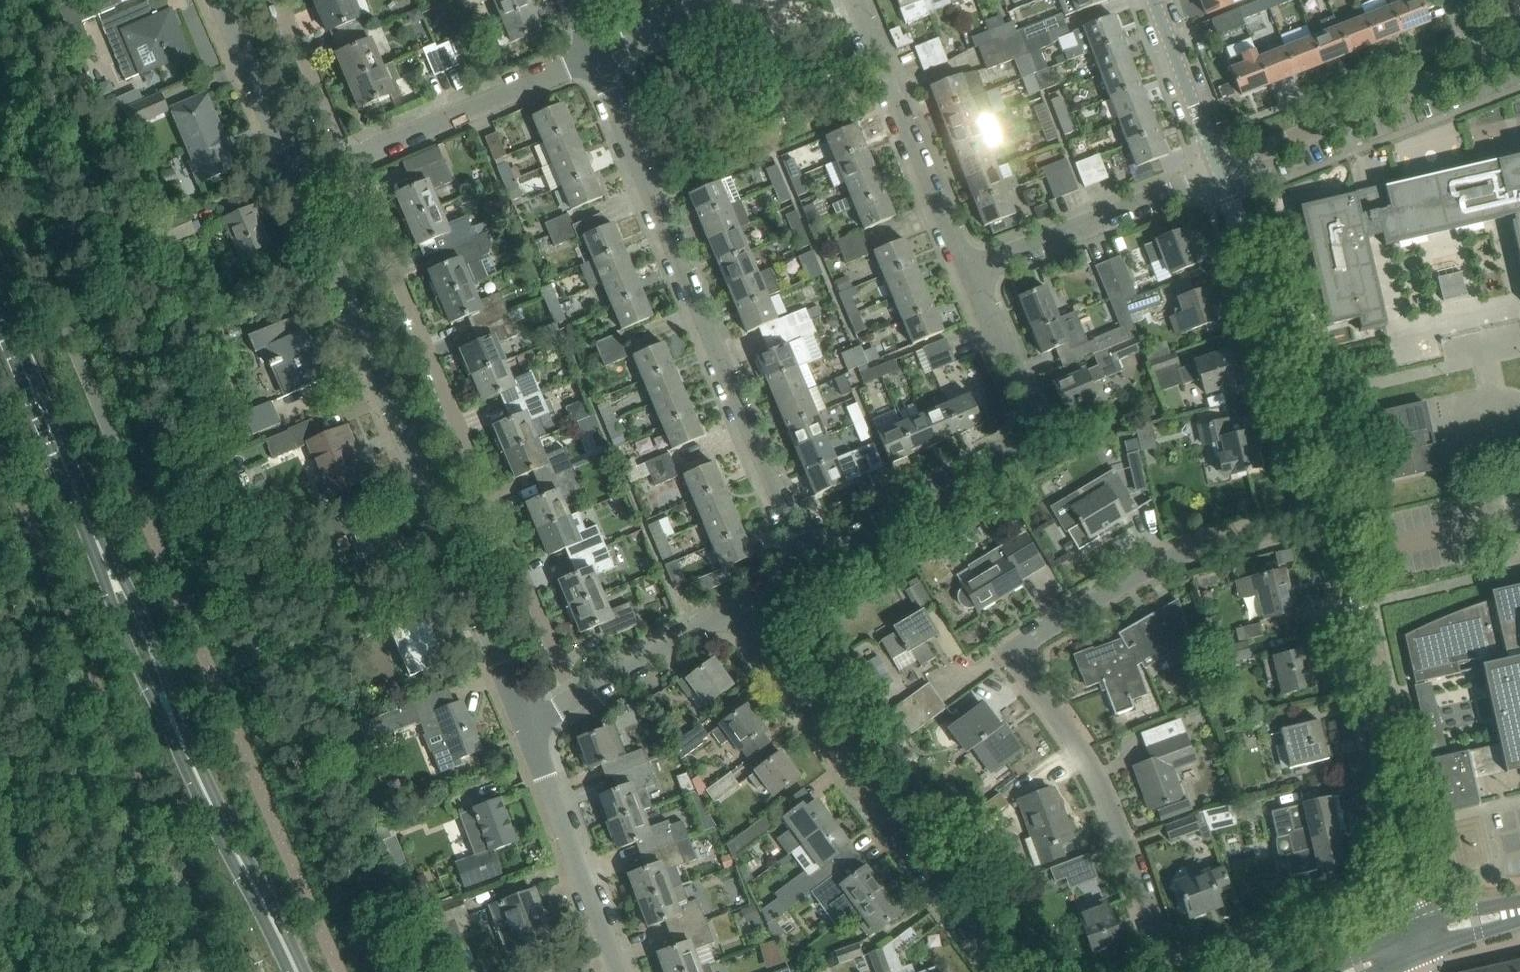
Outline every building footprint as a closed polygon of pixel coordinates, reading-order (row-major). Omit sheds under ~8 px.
[(67,28),(114,8),(114,6),(117,5),(115,0),(73,0),(58,6),(67,28)] [(169,61),(188,53),(166,0),(150,0),(102,20),(127,79),(169,61)] [(339,40),(366,29),(353,0),(327,0),(316,5),(327,32),(335,29),(339,40)] [(466,10),(489,0),(462,0),(466,10)] [(501,19),(502,21),(533,8),(529,0),(493,0),(501,19)] [(647,0),(621,0),(627,16),(649,6),(647,0)] [(924,0),(896,0),(900,9),(924,0)] [(1076,13),(1107,1),(1107,0),(1071,0),(1076,13)] [(1206,15),(1231,5),(1229,0),(1200,0),(1206,15)] [(1391,8),(1401,33),(1428,22),(1424,11),(1434,7),(1431,0),(1388,0),(1391,8)] [(1256,2),(1239,9),(1243,20),(1260,13),(1256,2)] [(418,7),(408,12),(412,22),(422,18),(418,7)] [(502,21),(501,19),(490,23),(500,48),(542,30),(533,8),(502,21)] [(1391,8),(1365,18),(1375,43),(1401,33),(1391,8)] [(1243,20),(1239,9),(1212,19),(1218,36),(1245,26),(1242,20),(1243,20)] [(1091,51),(1091,52),(1123,40),(1113,16),(1072,32),(1078,46),(1064,52),(1067,61),(1091,51)] [(1324,34),(1312,39),(1321,64),(1348,54),(1338,28),(1339,28),(1334,16),(1319,22),(1324,34)] [(1365,18),(1339,28),(1338,28),(1348,54),(1375,43),(1365,18)] [(1019,30),(1024,42),(1047,33),(1043,21),(1019,30)] [(978,48),(982,58),(1024,42),(1019,30),(1016,32),(1013,24),(989,33),(993,43),(978,48)] [(337,54),(348,81),(382,67),(366,29),(339,40),(344,51),(337,54)] [(975,49),(978,48),(993,43),(989,33),(972,40),(975,49)] [(1036,73),(1033,74),(1033,75),(1047,70),(1047,68),(1040,49),(1052,44),(1047,33),(1024,42),(1028,54),(1029,54),(1036,73)] [(1281,40),(1285,49),(1294,74),(1321,64),(1312,39),(1298,44),(1294,34),(1281,40)] [(915,47),(919,59),(943,50),(938,38),(915,47)] [(1091,52),(1100,75),(1131,63),(1123,40),(1091,52)] [(987,70),(1028,54),(1024,42),(982,58),(987,70)] [(449,43),(437,48),(447,70),(459,65),(449,43)] [(447,70),(437,48),(436,45),(425,49),(435,75),(447,70)] [(1285,49),(1258,60),(1268,85),(1294,74),(1285,49)] [(943,50),(919,59),(924,71),(947,62),(943,50)] [(1268,85),(1258,60),(1255,50),(1228,61),(1241,95),(1268,85)] [(382,67),(348,81),(359,107),(390,94),(393,101),(402,97),(397,83),(402,81),(394,62),(382,67)] [(1100,75),(1109,99),(1140,86),(1131,63),(1100,75)] [(1047,70),(1033,75),(1039,91),(1055,85),(1049,68),(1047,68),(1047,70)] [(930,87),(939,111),(985,94),(977,72),(961,75),(930,87)] [(1039,91),(1033,75),(1033,74),(1023,78),(1029,95),(1039,91)] [(1230,83),(1218,88),(1222,99),(1234,94),(1230,83)] [(1109,99),(1118,122),(1150,110),(1140,86),(1109,99)] [(124,112),(132,126),(167,112),(160,94),(123,110),(124,112)] [(205,94),(187,102),(170,109),(193,163),(190,164),(199,185),(226,173),(225,172),(234,168),(221,139),(224,138),(205,94)] [(939,111),(948,135),(979,123),(994,117),(985,94),(939,111)] [(1050,100),(1058,119),(1068,115),(1061,96),(1050,100)] [(119,100),(101,108),(104,114),(107,119),(124,112),(123,110),(119,100)] [(1033,107),(1040,126),(1051,122),(1044,103),(1033,107)] [(533,117),(542,141),(573,128),(563,105),(533,117)] [(1118,122),(1127,145),(1159,133),(1150,110),(1118,122)] [(1068,115),(1058,119),(1064,135),(1075,131),(1068,115)] [(1051,122),(1040,126),(1046,141),(1057,137),(1051,122)] [(948,135),(957,158),(988,146),(979,123),(948,135)] [(825,138),(835,161),(866,148),(856,125),(825,138)] [(542,141),(552,164),(583,151),(573,128),(542,141)] [(485,138),(495,162),(507,157),(497,133),(485,138)] [(1159,133),(1127,145),(1136,168),(1150,162),(1154,161),(1159,159),(1167,156),(1159,133)] [(767,150),(762,139),(751,143),(756,154),(767,150)] [(957,158),(966,180),(997,168),(988,146),(957,158)] [(431,190),(452,181),(438,148),(410,159),(420,184),(396,194),(407,220),(439,207),(431,190)] [(835,161),(845,184),(876,171),(866,148),(835,161)] [(552,164),(562,187),(593,174),(583,151),(552,164)] [(1099,156),(1087,160),(1096,183),(1108,179),(1099,156)] [(1442,174),(1455,230),(1513,216),(1514,222),(1511,223),(1519,263),(1519,156),(1442,174)] [(783,162),(791,180),(801,176),(793,158),(783,162)] [(1042,167),(1045,176),(1057,172),(1066,195),(1078,191),(1065,158),(1042,167)] [(1154,161),(1150,162),(1155,175),(1163,172),(1159,159),(1154,161)] [(1096,183),(1087,160),(1076,165),(1085,188),(1096,183)] [(515,179),(508,162),(497,167),(504,184),(515,179)] [(966,180),(975,203),(1006,191),(1018,186),(1014,176),(1013,176),(1008,164),(997,168),(966,180)] [(766,169),(773,186),(783,182),(776,165),(766,169)] [(854,206),(854,207),(885,194),(876,171),(845,184),(850,197),(832,204),(836,214),(854,206)] [(1057,172),(1045,176),(1054,200),(1066,195),(1057,172)] [(593,174),(562,187),(571,210),(602,197),(593,174)] [(1385,191),(1358,197),(1368,238),(1382,235),(1384,246),(1455,230),(1442,174),(1384,187),(1384,188),(1385,191)] [(801,176),(791,180),(797,196),(807,192),(801,176)] [(689,195),(698,218),(740,200),(731,177),(689,195)] [(522,197),(515,179),(504,184),(511,201),(522,197)] [(783,182),(773,186),(780,203),(790,198),(783,182)] [(1006,191),(975,203),(984,227),(1015,215),(1006,191)] [(885,194),(854,207),(864,230),(895,217),(885,194)] [(1368,238),(1358,197),(1357,198),(1356,194),(1300,208),(1328,327),(1358,320),(1360,330),(1359,331),(1360,332),(1387,326),(1366,238),(1368,238)] [(698,218),(708,241),(739,228),(750,223),(740,200),(698,218)] [(802,208),(810,225),(819,221),(812,204),(802,208)] [(253,207),(235,214),(226,218),(242,256),(269,245),(253,207)] [(488,231),(484,223),(476,226),(471,226),(466,216),(446,224),(439,207),(407,220),(418,246),(442,236),(448,249),(488,231)] [(508,208),(491,215),(496,226),(512,220),(508,208)] [(785,215),(793,233),(803,228),(795,211),(785,215)] [(163,223),(171,242),(195,232),(187,213),(163,223)] [(574,226),(569,214),(546,223),(551,235),(574,226)] [(583,237),(593,261),(624,248),(614,224),(583,237)] [(579,237),(574,226),(551,235),(556,247),(579,237)] [(708,241),(718,264),(749,251),(739,228),(708,241)] [(803,228),(793,233),(800,249),(810,244),(803,228)] [(1144,246),(1151,266),(1164,261),(1169,275),(1200,263),(1187,229),(1144,246)] [(440,298),(471,284),(497,274),(487,251),(490,236),(488,231),(448,249),(453,262),(429,272),(440,298)] [(841,252),(841,253),(865,244),(860,233),(837,242),(841,252)] [(874,252),(884,276),(914,263),(904,239),(874,252)] [(865,244),(841,253),(846,265),(870,256),(865,244)] [(593,261),(602,284),(633,271),(624,248),(593,261)] [(718,264),(727,286),(758,274),(749,251),(718,264)] [(805,260),(811,277),(821,273),(815,256),(805,260)] [(1121,293),(1124,302),(1137,297),(1136,297),(1120,257),(1108,262),(1121,293)] [(1108,299),(1121,293),(1108,262),(1095,268),(1108,299)] [(884,276),(893,299),(924,286),(914,263),(884,276)] [(643,293),(633,271),(602,284),(612,306),(643,293)] [(1437,278),(1443,301),(1466,296),(1461,272),(1437,278)] [(727,286),(737,310),(768,297),(758,274),(727,286)] [(475,313),(480,325),(508,314),(499,293),(479,302),(471,284),(440,298),(451,323),(475,313)] [(560,301),(553,284),(542,289),(549,306),(560,301)] [(893,299),(903,322),(933,309),(924,286),(893,299)] [(1018,298),(1032,331),(1059,319),(1045,287),(1018,298)] [(1137,297),(1124,302),(1130,316),(1164,304),(1158,289),(1136,297),(1137,297)] [(1218,303),(1213,305),(1207,289),(1178,299),(1183,314),(1171,318),(1176,335),(1206,325),(1207,331),(1226,324),(1218,303)] [(653,317),(643,293),(612,306),(622,330),(653,317)] [(768,297),(737,310),(747,333),(759,328),(778,320),(777,319),(768,297)] [(842,302),(848,318),(859,314),(852,297),(842,302)] [(567,319),(560,301),(549,306),(556,323),(567,319)] [(818,306),(806,311),(810,320),(822,315),(818,306)] [(788,330),(810,320),(806,311),(805,308),(777,319),(778,320),(759,328),(763,340),(788,330)] [(933,309),(903,322),(913,345),(943,332),(933,309)] [(462,349),(472,374),(504,361),(497,344),(517,336),(508,314),(480,325),(486,339),(462,349)] [(859,314),(848,318),(855,334),(865,329),(859,314)] [(295,317),(277,324),(248,336),(255,352),(266,348),(272,362),(269,363),(271,368),(274,366),(287,396),(326,379),(305,330),(302,332),(295,317)] [(1059,319),(1032,331),(1042,354),(1069,343),(1059,319)] [(762,370),(767,381),(798,368),(797,367),(811,362),(802,339),(815,333),(810,320),(788,330),(763,340),(768,352),(757,357),(758,359),(754,362),(758,370),(762,370)] [(1094,339),(1099,352),(1099,353),(1131,340),(1126,326),(1094,339)] [(595,344),(600,355),(624,345),(619,334),(595,344)] [(1099,353),(1099,352),(1093,355),(1098,366),(1054,384),(1065,410),(1096,397),(1091,386),(1125,372),(1120,359),(1143,350),(1138,337),(1131,340),(1099,353)] [(923,348),(927,360),(951,350),(946,339),(923,348)] [(674,367),(664,344),(633,357),(643,380),(674,367)] [(624,345),(600,355),(605,367),(629,357),(624,345)] [(861,347),(851,352),(858,368),(868,364),(861,347)] [(951,350),(927,360),(932,372),(956,362),(951,350)] [(1195,364),(1178,370),(1183,385),(1200,379),(1205,394),(1239,382),(1228,351),(1195,363),(1195,364)] [(858,368),(851,352),(842,355),(849,372),(858,368)] [(1150,362),(1153,369),(1154,374),(1179,366),(1174,353),(1150,362)] [(508,390),(513,403),(540,391),(532,371),(511,379),(504,361),(472,374),(483,401),(508,390)] [(894,361),(878,367),(882,376),(898,370),(894,361)] [(683,390),(674,367),(643,380),(653,403),(683,390)] [(882,376),(878,367),(860,375),(864,384),(882,376)] [(767,381),(776,404),(807,390),(798,368),(767,381)] [(836,378),(843,395),(852,391),(845,374),(836,378)] [(693,413),(683,390),(653,403),(662,426),(693,413)] [(776,404),(786,426),(816,413),(807,390),(776,404)] [(494,427),(505,452),(536,439),(529,422),(549,413),(540,391),(513,403),(518,417),(494,427)] [(970,394),(946,404),(958,435),(983,425),(970,394)] [(242,412),(252,434),(281,422),(272,400),(242,412)] [(615,419),(608,402),(597,406),(604,423),(615,419)] [(1424,402),(1374,414),(1388,480),(1450,466),(1444,442),(1432,445),(1430,434),(1431,433),(1424,402)] [(848,408),(854,424),(864,419),(858,404),(848,408)] [(946,404),(924,413),(938,444),(958,435),(946,404)] [(585,409),(570,416),(573,423),(582,420),(589,417),(585,409)] [(693,413),(662,426),(672,450),(703,437),(693,413)] [(786,426),(795,449),(826,436),(816,413),(786,426)] [(924,413),(902,423),(915,453),(938,444),(924,413)] [(623,436),(615,419),(604,423),(612,441),(623,436)] [(864,419),(854,424),(862,441),(872,437),(864,419)] [(1259,468),(1251,432),(1231,437),(1227,420),(1199,427),(1203,445),(1221,440),(1225,456),(1221,459),(1224,474),(1229,474),(1229,475),(1246,471),(1246,472),(1250,471),(1250,470),(1259,468)] [(1134,425),(1141,452),(1157,448),(1150,421),(1134,425)] [(915,453),(902,423),(877,433),(890,464),(915,453)] [(346,428),(328,435),(310,443),(329,489),(326,490),(328,495),(362,481),(348,449),(354,447),(346,428)] [(265,439),(274,459),(296,449),(288,430),(265,439)] [(795,449),(805,472),(836,459),(826,436),(795,449)] [(540,468),(545,480),(573,468),(564,448),(544,457),(536,439),(505,452),(516,478),(540,468)] [(874,444),(862,449),(872,472),(883,467),(874,444)] [(865,457),(862,449),(852,453),(855,461),(865,457)] [(1138,452),(1126,455),(1130,469),(1132,478),(1144,476),(1142,468),(1138,452)] [(674,465),(669,453),(645,463),(650,475),(674,465)] [(836,459),(805,472),(815,495),(846,483),(836,459)] [(724,487),(714,464),(683,476),(693,500),(724,487)] [(679,476),(674,465),(650,475),(655,486),(679,476)] [(527,504),(537,529),(569,516),(562,499),(582,491),(573,468),(545,480),(551,494),(527,504)] [(1094,479),(1052,504),(1059,516),(1068,531),(1079,550),(1098,538),(1096,535),(1124,518),(1124,517),(1138,509),(1137,507),(1129,494),(1115,472),(1113,468),(1094,479)] [(734,510),(724,487),(693,500),(703,523),(734,510)] [(743,533),(734,510),(703,523),(712,546),(743,533)] [(359,512),(340,520),(327,525),(334,540),(354,531),(377,587),(408,574),(384,518),(365,526),(359,512)] [(573,545),(578,557),(605,545),(597,525),(576,534),(569,516),(537,529),(549,556),(573,545)] [(996,516),(986,521),(990,527),(999,521),(996,516)] [(647,525),(655,543),(666,539),(659,521),(647,525)] [(743,533),(712,546),(722,569),(753,556),(743,533)] [(960,592),(959,595),(959,598),(960,601),(961,604),(964,606),(966,607),(969,608),(972,608),(975,607),(977,610),(1022,584),(1020,580),(1044,566),(1026,536),(1012,544),(1014,546),(1002,553),(1001,550),(969,570),(973,576),(961,583),(963,587),(961,589),(960,592)] [(666,539),(655,543),(662,560),(673,555),(666,539)] [(559,581),(570,606),(601,593),(594,577),(615,568),(605,545),(578,557),(584,571),(559,581)] [(687,585),(677,561),(665,566),(675,590),(687,585)] [(1244,580),(1244,582),(1246,590),(1248,597),(1257,595),(1263,620),(1274,618),(1293,613),(1283,571),(1249,579),(1244,580)] [(1474,606),(1465,609),(1455,613),(1438,621),(1421,628),(1404,636),(1415,683),(1482,668),(1499,744),(1503,764),(1505,774),(1508,773),(1507,769),(1519,766),(1519,586),(1491,592),(1491,594),(1493,594),(1494,599),(1485,602),(1474,606)] [(601,593),(570,606),(581,633),(605,623),(611,637),(639,625),(631,607),(629,603),(609,611),(601,593)] [(671,595),(662,599),(667,609),(675,606),(671,595)] [(1118,634),(1121,640),(1126,649),(1132,646),(1139,660),(1142,665),(1170,649),(1167,644),(1187,633),(1183,619),(1177,600),(1154,614),(1153,613),(1118,634)] [(894,628),(896,632),(881,641),(890,657),(890,656),(899,671),(917,660),(921,667),(922,666),(934,658),(925,643),(938,635),(923,610),(922,611),(922,610),(921,610),(921,611),(894,628)] [(423,611),(405,618),(388,625),(409,675),(444,660),(423,611)] [(1236,633),(1238,642),(1263,636),(1261,627),(1236,633)] [(1126,649),(1121,640),(1094,650),(1093,648),(1073,655),(1080,674),(1082,674),(1087,687),(1102,681),(1115,715),(1134,708),(1129,698),(1142,693),(1132,665),(1139,660),(1132,646),(1126,649)] [(1219,649),(1223,663),(1248,657),(1244,643),(1219,649)] [(1302,651),(1283,656),(1274,658),(1262,661),(1267,682),(1279,679),(1283,694),(1311,688),(1302,651)] [(688,679),(686,676),(676,682),(688,698),(696,692),(706,705),(732,686),(713,660),(688,679)] [(883,664),(870,672),(882,689),(894,681),(883,664)] [(892,709),(911,734),(947,708),(946,707),(941,711),(924,687),(892,709)] [(413,703),(359,724),(369,748),(371,747),(392,739),(390,734),(411,725),(415,724),(414,722),(419,720),(425,735),(440,729),(447,747),(432,753),(440,773),(462,764),(460,759),(462,758),(481,750),(462,702),(455,704),(449,689),(433,695),(413,703)] [(647,699),(674,745),(685,737),(659,693),(647,699)] [(763,734),(766,732),(746,706),(711,732),(721,745),(730,739),(739,751),(742,749),(749,759),(770,743),(763,734)] [(951,730),(967,751),(972,747),(991,772),(1021,750),(1002,724),(998,727),(983,706),(951,730)] [(606,778),(619,773),(647,762),(642,750),(626,756),(620,738),(613,719),(602,725),(604,730),(579,739),(590,769),(601,765),(606,778)] [(1152,761),(1134,767),(1150,810),(1156,808),(1161,821),(1192,809),(1188,799),(1184,801),(1172,769),(1194,762),(1184,734),(1181,735),(1177,723),(1180,722),(1179,721),(1143,735),(1152,761)] [(1319,721),(1299,725),(1279,730),(1289,769),(1328,760),(1319,721)] [(1265,723),(1259,725),(1262,738),(1268,736),(1265,723)] [(685,737),(674,745),(680,759),(703,741),(702,740),(709,735),(701,725),(685,737)] [(1503,764),(1499,744),(1432,760),(1444,813),(1446,813),(1445,810),(1477,803),(1478,806),(1480,805),(1472,771),(1503,764)] [(781,753),(765,765),(747,778),(756,789),(764,783),(773,796),(799,777),(781,753)] [(652,807),(645,789),(655,785),(647,763),(619,773),(624,787),(600,796),(609,822),(641,811),(652,807)] [(705,791),(714,802),(738,785),(730,773),(705,791)] [(1050,789),(1031,796),(1019,801),(1032,838),(1025,841),(1034,867),(1042,864),(1063,857),(1058,844),(1072,839),(1066,822),(1062,823),(1050,789)] [(974,812),(983,823),(1008,804),(1000,793),(974,812)] [(1285,855),(1289,873),(1290,877),(1317,870),(1316,867),(1318,867),(1319,871),(1320,871),(1319,867),(1344,861),(1337,832),(1345,830),(1337,797),(1271,812),(1277,839),(1288,836),(1292,854),(1285,855)] [(500,800),(481,807),(461,814),(476,856),(456,864),(465,888),(502,874),(493,850),(516,842),(500,800)] [(788,855),(803,844),(802,843),(832,822),(817,801),(806,809),(802,805),(784,819),(791,829),(777,839),(788,853),(787,854),(788,855)] [(1202,811),(1210,831),(1236,825),(1232,804),(1202,811)] [(702,806),(695,808),(699,817),(707,814),(702,806)] [(676,843),(670,826),(668,821),(648,828),(641,811),(609,822),(619,849),(643,840),(648,853),(676,843)] [(1198,829),(1193,814),(1164,825),(1170,840),(1198,829)] [(765,816),(734,839),(742,850),(773,827),(765,816)] [(683,822),(670,826),(676,843),(689,838),(683,822)] [(817,887),(838,872),(831,861),(839,855),(836,851),(847,843),(832,822),(802,843),(803,844),(820,868),(778,899),(786,910),(817,887)] [(670,890),(664,872),(697,860),(689,838),(676,843),(648,853),(653,866),(629,875),(638,901),(670,890)] [(402,864),(392,839),(381,843),(391,869),(402,864)] [(1088,854),(1065,863),(1050,868),(1055,882),(1093,867),(1088,854)] [(730,855),(722,858),(726,869),(734,866),(730,855)] [(858,909),(883,891),(866,867),(845,882),(838,872),(817,887),(842,921),(858,909)] [(1215,893),(1230,888),(1223,867),(1192,879),(1180,873),(1173,888),(1180,891),(1183,899),(1182,899),(1184,903),(1190,918),(1207,911),(1205,907),(1219,902),(1215,893)] [(705,921),(697,900),(688,903),(681,886),(670,890),(638,901),(648,927),(672,919),(677,932),(705,921)] [(534,890),(515,897),(491,907),(498,925),(508,921),(519,950),(538,943),(539,944),(542,943),(542,942),(552,938),(552,937),(549,938),(539,910),(541,909),(534,890)] [(883,891),(858,909),(867,921),(861,926),(869,937),(884,926),(900,914),(883,891)] [(461,898),(433,908),(438,923),(467,913),(461,898)] [(1121,943),(1109,909),(1105,900),(1077,910),(1081,921),(1077,924),(1076,931),(1081,937),(1087,937),(1093,953),(1121,943)] [(756,907),(742,912),(747,923),(760,918),(756,907)] [(693,951),(713,943),(705,921),(677,932),(682,945),(658,954),(664,971),(689,971),(699,968),(693,951)] [(890,943),(882,948),(887,962),(897,954),(898,954),(919,938),(910,927),(890,943)] [(835,952),(839,964),(864,954),(860,943),(835,952)] [(870,953),(877,971),(890,971),(881,949),(870,953)] [(1518,963),(1490,969),(1490,971),(1519,971),(1518,963)]
